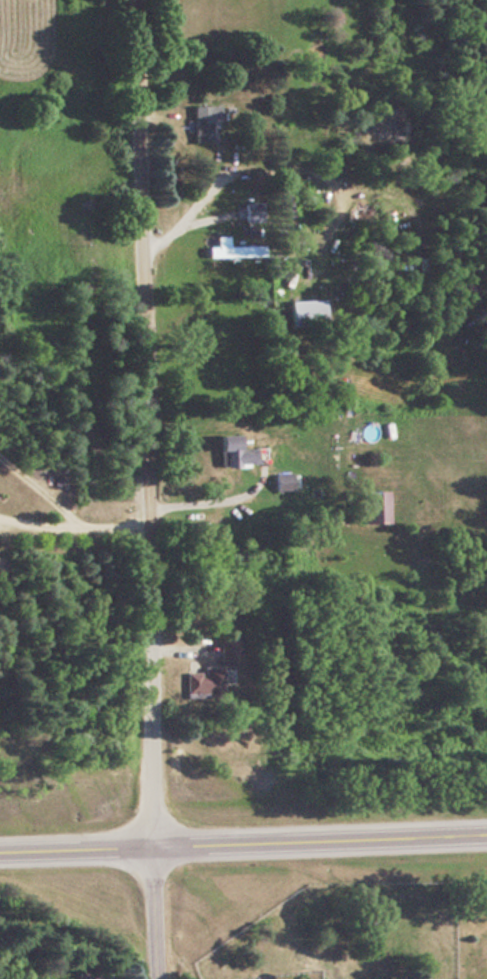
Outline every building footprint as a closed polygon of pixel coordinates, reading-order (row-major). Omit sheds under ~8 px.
[(209,118),(218,118),(217,105),(191,106),(192,142),(210,141),(209,118)] [(260,222),(260,203),(243,203),(243,222),(260,222)] [(226,246),(226,237),(214,237),(215,247),(206,247),(206,258),(259,257),(259,246),(226,246)] [(289,301),(289,326),(323,326),(323,301),(289,301)] [(217,436),(218,466),(251,465),(251,449),(236,450),(235,436),(217,436)] [(272,475),(272,490),(289,490),(289,475),(272,475)] [(383,492),(357,492),(357,524),(383,524),(383,492)] [(237,641),(218,641),(218,666),(237,666),(237,641)] [(185,670),(185,697),(220,697),(220,670),(185,670)]
